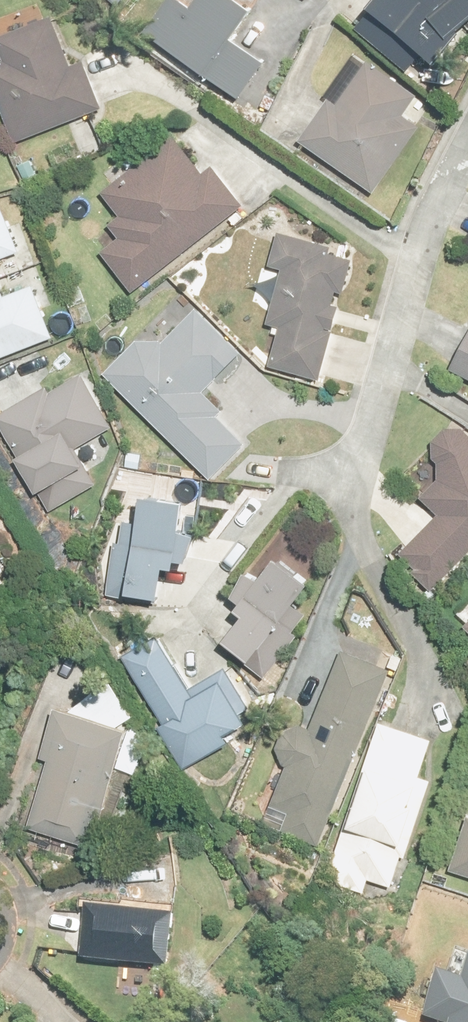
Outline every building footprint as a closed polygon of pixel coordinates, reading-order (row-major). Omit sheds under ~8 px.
[(137,39),(231,104),(263,58),(230,35),(248,9),(236,0),(193,0),(191,4),(185,0),(164,0),(137,39)] [(427,49),(467,19),(467,0),(372,0),(371,0),(427,49)] [(0,61),(0,107),(13,143),(103,111),(86,62),(72,67),(52,12),(0,30),(0,44),(5,59),(0,61)] [(299,139),(372,189),(431,103),(369,61),(339,105),(327,98),(299,139)] [(102,246),(134,287),(243,204),(218,171),(209,178),(175,134),(104,187),(120,209),(106,220),(117,234),(102,246)] [(0,203),(0,257),(17,252),(0,203)] [(336,289),(343,291),(351,254),(335,250),(336,244),(277,231),(270,264),(264,263),(255,305),(273,309),(269,325),(280,327),(270,368),(323,380),(340,304),(333,302),(336,289)] [(52,341),(31,279),(1,290),(0,288),(0,359),(52,341)] [(146,331),(104,372),(209,480),(247,444),(202,399),(244,358),(195,308),(158,344),(146,331)] [(453,366),(467,374),(467,338),(453,366)] [(0,411),(0,425),(50,514),(99,486),(78,449),(116,428),(81,366),(0,411)] [(465,430),(450,427),(436,435),(435,456),(429,450),(405,473),(422,491),(419,494),(440,516),(402,553),(432,585),(467,550),(467,433),(465,430)] [(184,497),(142,491),(127,588),(156,593),(161,560),(185,563),(190,530),(179,528),(184,497)] [(239,605),(245,609),(224,636),(246,653),(241,660),(264,678),(296,634),(293,631),(307,613),(294,604),(312,580),(277,554),(239,605)] [(161,630),(121,654),(187,767),(234,739),(229,731),(248,720),(217,668),(192,683),(161,630)] [(274,804),(291,811),(284,828),(322,843),(391,667),(341,648),(311,726),(309,726),(307,725),(305,725),(303,725),(301,725),(299,725),(297,725),(295,726),(294,726),(292,727),(290,728),(288,729),(287,730),(285,732),(284,733),(283,734),(282,736),(281,738),(280,740),(279,741),(279,743),(279,745),(278,747),(278,749),(279,751),(279,753),(279,755),(280,757),(281,758),(282,760),(283,762),(284,763),(285,765),(286,766),(288,767),(274,804)] [(93,847),(128,725),(56,704),(41,756),(48,758),(28,828),(93,847)] [(329,879),(366,892),(368,885),(375,887),(373,894),(391,900),(431,780),(422,776),(434,741),(381,723),(329,879)] [(451,870),(467,875),(467,817),(451,870)] [(173,911),(87,906),(84,960),(170,965),(173,911)] [(467,979),(441,971),(426,1018),(438,1021),(467,1021),(467,979)]
